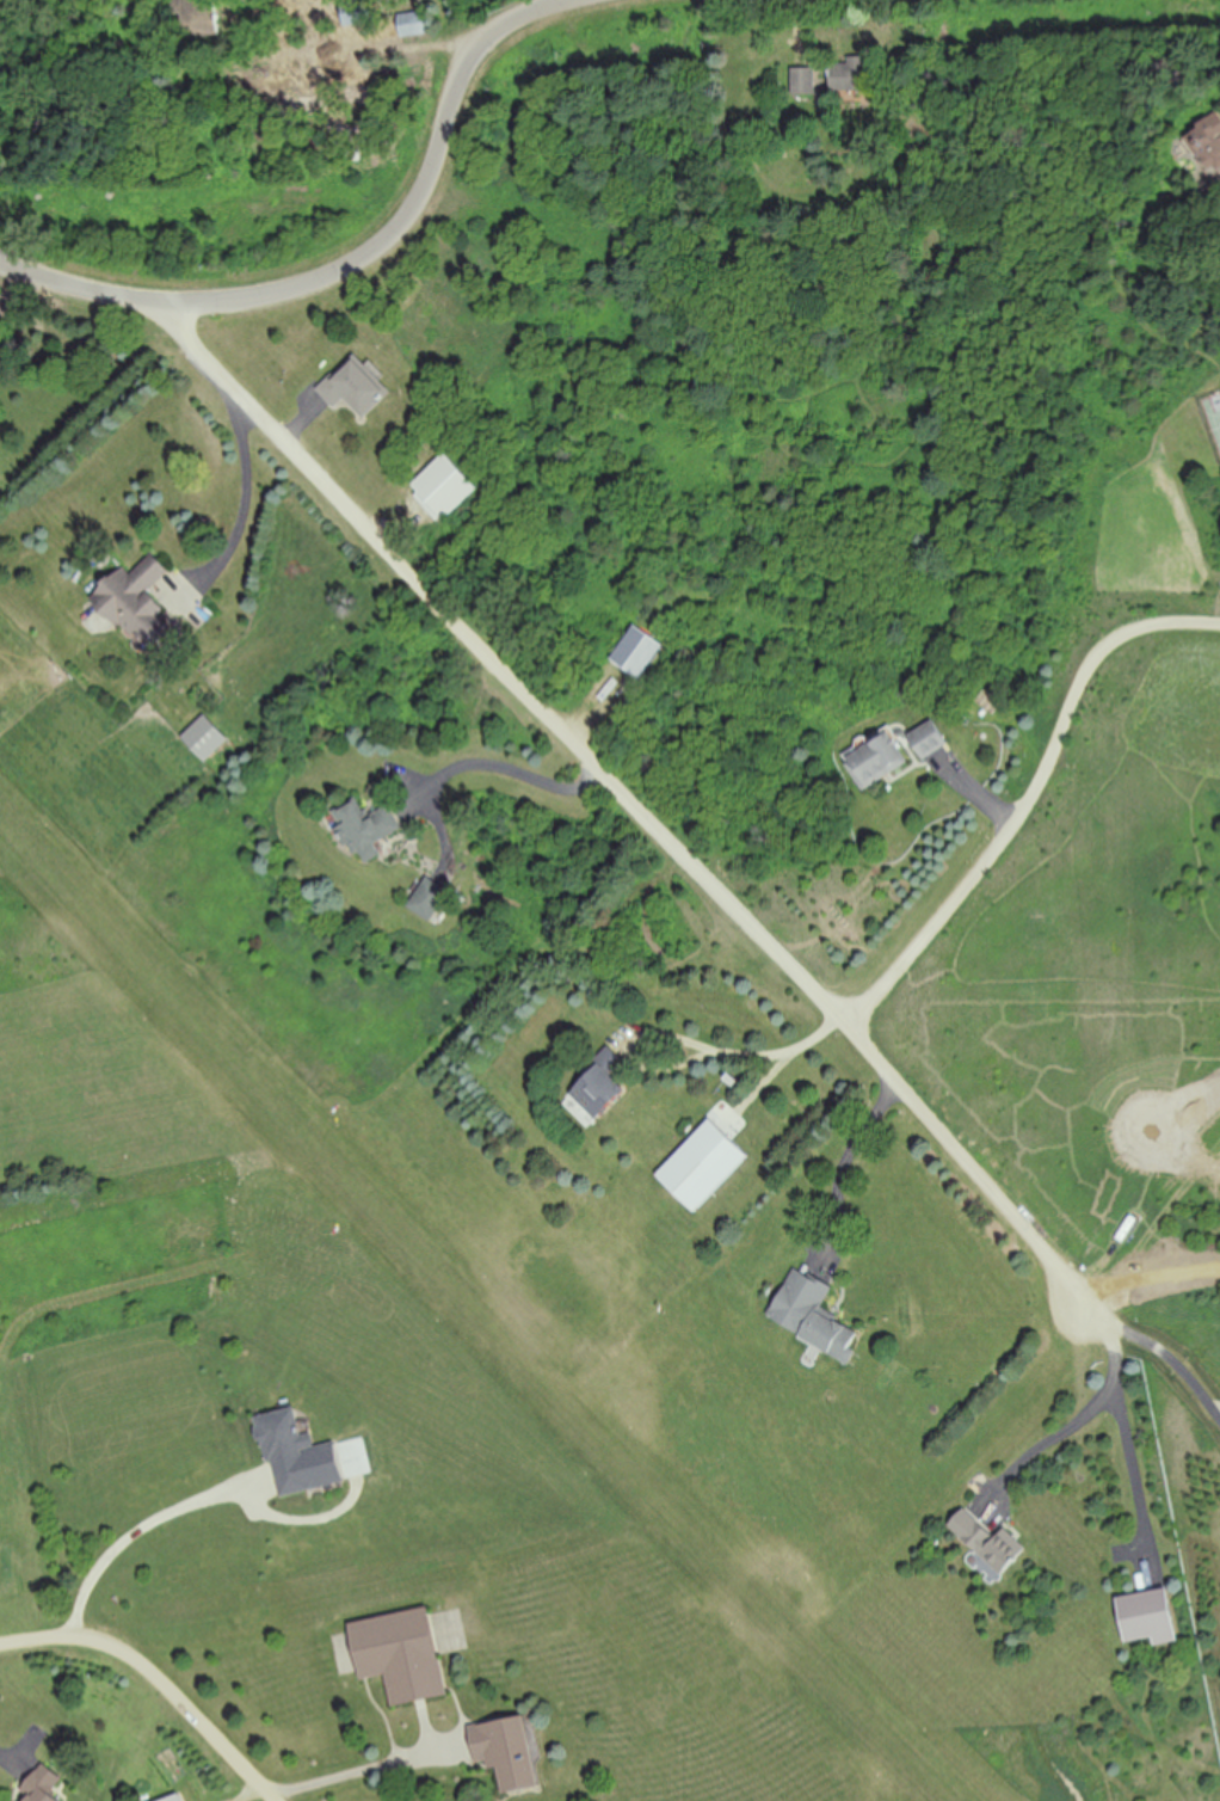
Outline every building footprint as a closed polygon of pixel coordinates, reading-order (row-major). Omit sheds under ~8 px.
[(468,1727),(476,1762),(488,1759),(489,1764),(499,1762),(506,1791),(541,1783),(524,1714),(468,1727)] [(26,1800),(68,1800),(56,1791),(66,1778),(48,1764),(26,1789),(32,1794),(26,1800)]
